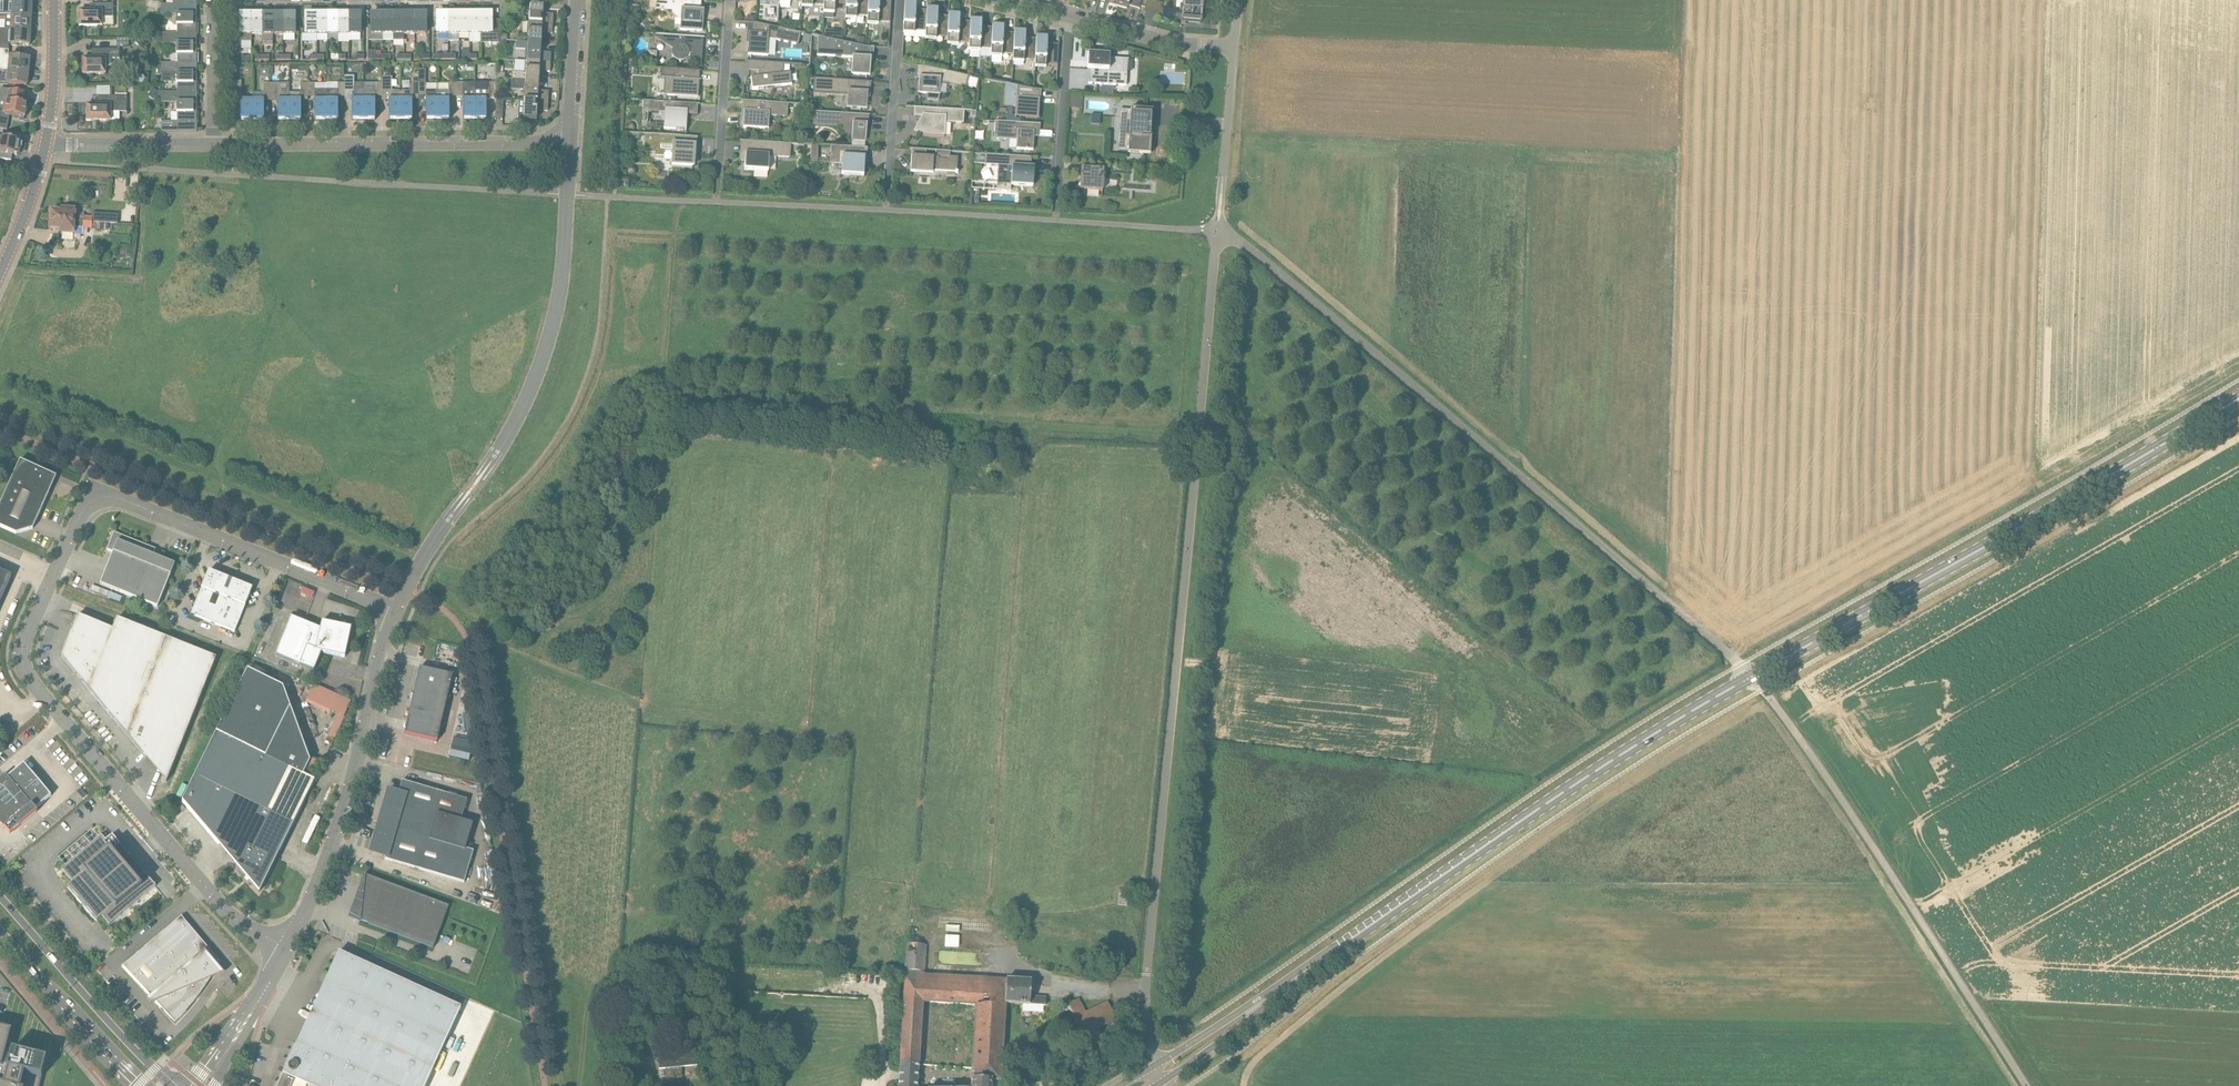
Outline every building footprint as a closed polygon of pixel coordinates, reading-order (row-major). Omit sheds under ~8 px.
[(196,15),(196,6),(198,6),(198,0),(176,0),(176,5),(161,5),(161,15),(176,15),(196,15)] [(703,15),(704,11),(701,10),(701,1),(707,1),(694,0),(647,0),(647,9),(655,10),(655,11),(655,10),(672,11),(673,13),(673,14),(674,16),(675,17),(677,18),(679,18),(681,19),(680,30),(702,31),(703,15)] [(823,6),(824,0),(802,0),(801,8),(812,8),(812,5),(823,6)] [(845,11),(846,0),(824,0),(823,6),(823,13),(834,14),(834,11),(845,11)] [(867,17),(868,0),(846,0),(845,11),(845,19),(856,20),(856,17),(867,17)] [(890,23),(891,2),(879,1),(879,0),(868,0),(867,17),(867,25),(878,25),(878,22),(890,23)] [(1117,7),(1127,9),(1129,3),(1140,6),(1141,0),(1119,0),(1117,7)] [(1163,7),(1161,7),(1162,3),(1152,0),(1147,0),(1143,14),(1162,18),(1163,7)] [(1181,23),(1200,24),(1202,0),(1183,0),(1181,23)] [(12,2),(3,1),(0,1),(0,15),(7,16),(12,16),(31,17),(31,2),(12,2)] [(914,32),(925,32),(926,11),(915,10),(916,4),(905,3),(903,34),(914,35),(914,32)] [(94,11),(79,11),(79,27),(102,26),(102,18),(113,18),(113,4),(94,4),(94,11)] [(529,22),(553,24),(553,15),(543,14),(543,7),(530,6),(529,22)] [(501,21),(508,22),(509,7),(501,7),(501,21)] [(936,37),(947,38),(948,17),(937,16),(938,9),(927,9),(926,11),(925,32),(925,40),(936,40),(936,37)] [(240,35),(251,35),(251,14),(240,15),(240,21),(233,21),(233,28),(233,39),(240,39),(240,35)] [(251,35),(262,35),(262,14),(251,14),(251,35)] [(262,35),(273,35),(273,14),(262,14),(262,35)] [(273,35),(283,35),(283,14),(273,14),(273,35)] [(283,14),(283,35),(294,35),(294,14),(283,14)] [(306,35),(317,35),(317,14),(306,14),(306,35)] [(317,35),(328,35),(328,14),(317,14),(317,35)] [(328,35),(338,35),(338,14),(328,14),(328,35)] [(338,35),(349,35),(349,14),(338,14),(338,35)] [(349,14),(349,35),(360,34),(360,14),(349,14)] [(371,34),(383,34),(383,14),(371,14),(371,34)] [(383,34),(393,34),(393,14),(383,14),(383,34)] [(393,34),(404,34),(404,14),(393,14),(393,34)] [(404,34),(415,34),(415,14),(404,14),(404,34)] [(415,14),(415,34),(426,34),(426,14),(415,14)] [(437,34),(449,34),(448,14),(437,14),(437,34)] [(449,34),(459,34),(459,14),(448,14),(449,34)] [(459,34),(470,34),(470,14),(459,14),(459,34)] [(470,34),(480,34),(480,14),(470,14),(470,34)] [(500,41),(500,35),(500,27),(491,27),(491,14),(480,14),(480,34),(491,34),(491,41),(500,41)] [(958,43),(969,44),(970,22),(959,22),(959,15),(948,14),(948,17),(947,38),(947,45),(958,46),(958,43)] [(30,31),(31,17),(12,16),(7,16),(0,15),(0,21),(5,22),(5,30),(6,30),(30,31)] [(161,44),(176,44),(196,44),(196,35),(198,35),(198,24),(196,24),(196,15),(176,15),(176,34),(161,34),(161,44)] [(980,49),(991,49),(992,28),(981,27),(981,21),(970,20),(970,22),(969,44),(969,51),(980,52),(980,49)] [(528,42),(541,43),(542,33),(552,34),(553,24),(529,22),(527,22),(526,35),(528,35),(528,42)] [(749,32),(748,55),(768,56),(769,39),(773,40),(798,45),(801,34),(805,35),(755,24),(747,23),(747,24),(752,24),(752,32),(749,32)] [(1002,54),(1013,55),(1014,34),(1003,33),(1003,26),(992,26),(992,28),(991,49),(991,57),(1002,57),(1002,54)] [(10,45),(29,46),(30,31),(6,30),(0,30),(0,38),(0,50),(9,51),(10,45)] [(1024,60),(1035,61),(1036,39),(1025,39),(1025,32),(1014,31),(1014,34),(1013,55),(1012,62),(1024,63),(1024,60)] [(686,60),(687,59),(701,68),(703,39),(704,39),(704,38),(649,35),(652,36),(672,49),(672,50),(672,51),(671,53),(671,55),(672,56),(672,58),(673,58),(673,59),(674,60),(675,61),(677,62),(678,62),(680,63),(681,62),(683,62),(684,62),(686,61),(686,60)] [(870,75),(871,63),(871,49),(874,49),(874,48),(866,48),(811,36),(811,37),(818,38),(817,56),(835,57),(835,52),(842,52),(842,57),(852,58),(852,62),(851,63),(850,64),(849,64),(849,65),(849,66),(849,67),(849,69),(849,70),(850,70),(850,71),(851,72),(851,74),(870,75)] [(1046,66),(1057,66),(1059,45),(1047,44),(1047,38),(1036,37),(1036,39),(1035,61),(1034,68),(1045,69),(1046,66)] [(117,39),(117,47),(120,47),(129,47),(129,39),(117,39)] [(525,61),(551,63),(551,53),(541,52),(541,43),(528,42),(528,49),(525,49),(525,61)] [(177,74),(197,74),(196,64),(198,64),(198,54),(196,54),(196,44),(176,44),(177,63),(161,63),(161,74),(177,74)] [(2,70),(8,71),(28,73),(29,59),(9,57),(10,51),(0,50),(0,70),(1,70),(2,70)] [(82,74),(106,74),(106,67),(109,67),(112,64),(112,59),(120,59),(119,50),(92,50),(92,59),(82,59),(82,74)] [(368,60),(383,60),(383,55),(376,55),(376,51),(368,51),(368,60)] [(1088,84),(1108,85),(1108,71),(1122,72),(1123,60),(1129,60),(1129,59),(1109,58),(1109,54),(1088,53),(1087,70),(1090,70),(1089,83),(1088,83),(1088,84)] [(526,81),(539,81),(539,72),(550,73),(551,63),(525,61),(524,74),(513,73),(512,80),(526,81)] [(751,78),(752,90),(796,85),(795,73),(788,74),(788,65),(805,66),(805,65),(745,61),(745,62),(747,62),(747,70),(759,71),(759,77),(751,78)] [(924,67),(915,66),(915,67),(917,67),(917,74),(921,75),(921,78),(919,78),(918,93),(939,95),(940,83),(965,88),(968,77),(971,78),(971,77),(924,67)] [(698,98),(699,86),(700,72),(701,72),(701,71),(643,68),(661,69),(661,79),(665,79),(664,96),(698,98)] [(28,73),(8,71),(6,84),(26,87),(28,73)] [(177,103),(197,103),(197,94),(198,94),(198,83),(197,83),(197,74),(177,74),(177,93),(161,93),(161,103),(177,103)] [(400,99),(401,121),(412,121),(412,99),(412,97),(419,97),(418,83),(418,75),(417,75),(414,75),(410,92),(400,92),(400,99)] [(389,121),(401,121),(400,99),(400,92),(393,92),(393,89),(393,81),(394,78),(386,78),(386,79),(382,79),(382,83),(382,97),(389,97),(389,99),(389,121)] [(847,108),(867,109),(868,93),(869,93),(869,83),(872,83),(872,82),(808,79),(815,80),(814,93),(847,95),(847,108)] [(524,100),(548,101),(549,92),(538,91),(539,81),(526,81),(525,88),(523,87),(522,100),(524,100)] [(240,121),(252,121),(252,100),(241,100),(241,82),(234,82),(234,115),(240,115),(240,121)] [(289,94),(289,121),(301,121),(301,99),(308,99),(307,97),(308,83),(301,84),(300,94),(289,94)] [(315,121),(326,121),(326,99),(326,90),(315,90),(315,84),(308,83),(307,97),(314,97),(314,99),(315,121)] [(326,99),(326,121),(338,121),(338,99),(338,97),(345,97),(345,83),(338,83),(338,90),(326,90),(326,99)] [(352,121),(363,121),(363,99),(363,90),(354,88),(355,93),(351,93),(352,83),(345,83),(345,97),(352,97),(352,99),(352,121)] [(363,99),(363,121),(375,121),(375,99),(375,97),(382,97),(382,83),(374,83),(374,93),(372,93),(372,88),(363,90),(363,99)] [(426,121),(438,120),(438,99),(437,91),(426,91),(426,84),(418,83),(419,97),(419,108),(426,108),(426,121)] [(438,99),(438,120),(449,120),(449,99),(449,96),(456,96),(456,83),(449,83),(449,91),(437,91),(438,99)] [(463,120),(475,121),(475,99),(474,91),(463,91),(463,83),(456,83),(456,96),(463,97),(463,99),(463,120)] [(475,99),(475,121),(486,120),(486,99),(496,98),(497,85),(497,83),(486,83),(486,91),(474,91),(475,99)] [(252,100),(252,121),(264,121),(264,101),(271,101),(270,84),(264,84),(264,99),(252,100)] [(278,121),(289,121),(289,94),(278,94),(278,84),(270,84),(271,101),(277,101),(278,121)] [(1015,117),(1037,118),(1038,101),(1039,91),(1041,91),(1041,90),(1034,90),(1006,84),(1005,106),(1016,107),(1015,117)] [(9,116),(25,118),(27,105),(25,105),(27,93),(1,89),(0,94),(0,129),(7,131),(9,116)] [(1071,106),(1080,106),(1081,94),(1071,94),(1071,106)] [(86,105),(86,121),(111,121),(111,112),(127,112),(127,97),(96,96),(96,105),(86,105)] [(495,117),(502,118),(504,99),(496,98),(495,117)] [(548,101),(524,100),(523,120),(537,120),(537,111),(548,112),(548,101)] [(643,113),(657,113),(665,114),(664,129),(686,131),(687,115),(697,116),(698,105),(643,101),(643,113)] [(744,102),(743,128),(768,129),(769,116),(787,117),(788,105),(800,105),(740,101),(740,102),(744,102)] [(161,132),(197,132),(197,123),(198,123),(198,112),(197,112),(197,103),(177,103),(177,122),(161,122),(161,132)] [(932,136),(940,136),(941,128),(945,128),(945,123),(963,124),(964,112),(964,111),(912,108),(912,109),(914,109),(914,117),(922,117),(914,131),(919,133),(923,134),(927,135),(932,136)] [(1126,154),(1137,154),(1148,155),(1151,111),(1129,109),(1126,154)] [(851,140),(851,141),(866,142),(867,116),(870,116),(806,111),(806,112),(815,113),(815,125),(842,126),(842,129),(843,131),(844,133),(845,135),(847,137),(849,139),(851,140)] [(1016,150),(1033,151),(1034,137),(1036,138),(1037,125),(1040,125),(995,122),(994,139),(1017,141),(1016,150)] [(695,159),(696,154),(692,153),(693,138),(697,138),(697,137),(629,134),(645,135),(644,152),(655,153),(655,156),(663,157),(664,151),(672,152),(672,165),(694,166),(694,159),(695,159)] [(11,161),(12,155),(18,155),(20,142),(0,139),(0,159),(11,161)] [(745,170),(761,171),(767,172),(768,172),(769,156),(789,157),(790,145),(804,146),(804,145),(740,141),(740,142),(746,142),(746,153),(743,153),(741,155),(741,161),(745,161),(744,171),(745,171),(745,170)] [(867,149),(831,146),(831,147),(830,164),(842,165),(841,176),(863,177),(864,165),(865,157),(862,157),(863,149),(867,149)] [(1034,168),(1030,168),(1031,159),(1037,159),(1037,158),(981,155),(982,150),(979,147),(974,147),(974,155),(980,155),(980,156),(985,156),(984,165),(1012,167),(1011,186),(1033,187),(1034,168)] [(932,174),(933,172),(947,173),(947,175),(955,176),(955,174),(957,174),(957,172),(957,158),(949,158),(950,152),(909,149),(909,150),(912,150),(910,173),(932,174)] [(1081,169),(1079,191),(1102,193),(1103,171),(1081,169)] [(50,221),(92,223),(93,217),(84,217),(84,215),(81,215),(81,217),(76,217),(76,212),(75,212),(76,210),(60,210),(60,212),(51,212),(50,221)] [(118,224),(118,216),(93,214),(93,217),(92,223),(109,224),(118,225),(118,224)] [(59,233),(74,234),(84,235),(85,229),(96,230),(109,231),(109,224),(92,223),(50,221),(50,230),(59,230),(59,233)] [(51,474),(20,461),(0,505),(0,527),(16,534),(33,529),(57,477),(51,474)] [(113,552),(100,584),(158,608),(175,564),(153,556),(156,550),(148,547),(114,533),(107,550),(113,552)] [(209,571),(191,615),(235,632),(252,589),(209,571)] [(11,577),(0,572),(0,602),(11,577)] [(284,603),(306,613),(316,591),(289,578),(282,594),(287,597),(284,603)] [(112,630),(77,616),(61,657),(166,783),(216,659),(117,619),(112,630)] [(320,630),(291,618),(276,656),(314,671),(321,653),(345,658),(351,628),(322,622),(320,630)] [(404,734),(438,741),(453,676),(420,668),(413,694),(411,694),(410,700),(412,701),(404,734)] [(286,839),(315,781),(303,776),(310,762),(288,702),(283,688),(247,670),(182,802),(244,874),(259,892),(286,839)] [(340,730),(352,699),(314,684),(306,703),(338,715),(331,732),(329,731),(327,736),(341,742),(345,732),(340,730)] [(467,742),(454,739),(449,758),(469,762),(473,744),(467,742)] [(35,810),(51,796),(24,764),(7,778),(5,775),(0,780),(0,824),(10,836),(37,813),(35,810)] [(398,795),(390,793),(373,851),(386,855),(385,859),(464,883),(474,852),(466,849),(473,824),(461,821),(467,800),(402,781),(398,795)] [(106,841),(101,836),(61,870),(73,883),(67,888),(97,923),(103,918),(110,927),(156,887),(112,836),(106,841)] [(360,921),(433,949),(449,907),(397,887),(365,875),(360,921)] [(1130,893),(1120,891),(1118,905),(1128,906),(1130,893)] [(194,1004),(193,1004),(208,984),(210,979),(224,974),(218,966),(220,963),(201,940),(181,917),(123,967),(143,989),(161,1008),(175,1024),(186,1012),(194,1004)] [(904,972),(925,973),(927,946),(906,945),(904,972)] [(297,1043),(278,1085),(425,1085),(461,1008),(339,952),(297,1043)] [(1002,1070),(1006,980),(906,974),(900,1063),(898,1085),(918,1085),(919,1065),(923,1004),(974,1007),(971,1069),(970,1085),(990,1085),(991,1081),(1001,1082),(1002,1070)] [(1031,982),(1006,980),(1005,1004),(1046,1007),(1046,998),(1030,997),(1031,982)] [(1079,999),(1068,1004),(1092,1056),(1126,1040),(1108,1002),(1085,1012),(1079,999)] [(0,1031),(0,1085),(40,1085),(46,1061),(9,1052),(14,1034),(0,1031)] [(648,1043),(650,1054),(657,1054),(658,1053),(659,1069),(663,1069),(662,1085),(682,1085),(683,1067),(697,1066),(695,1050),(658,1053),(657,1042),(648,1043)]
